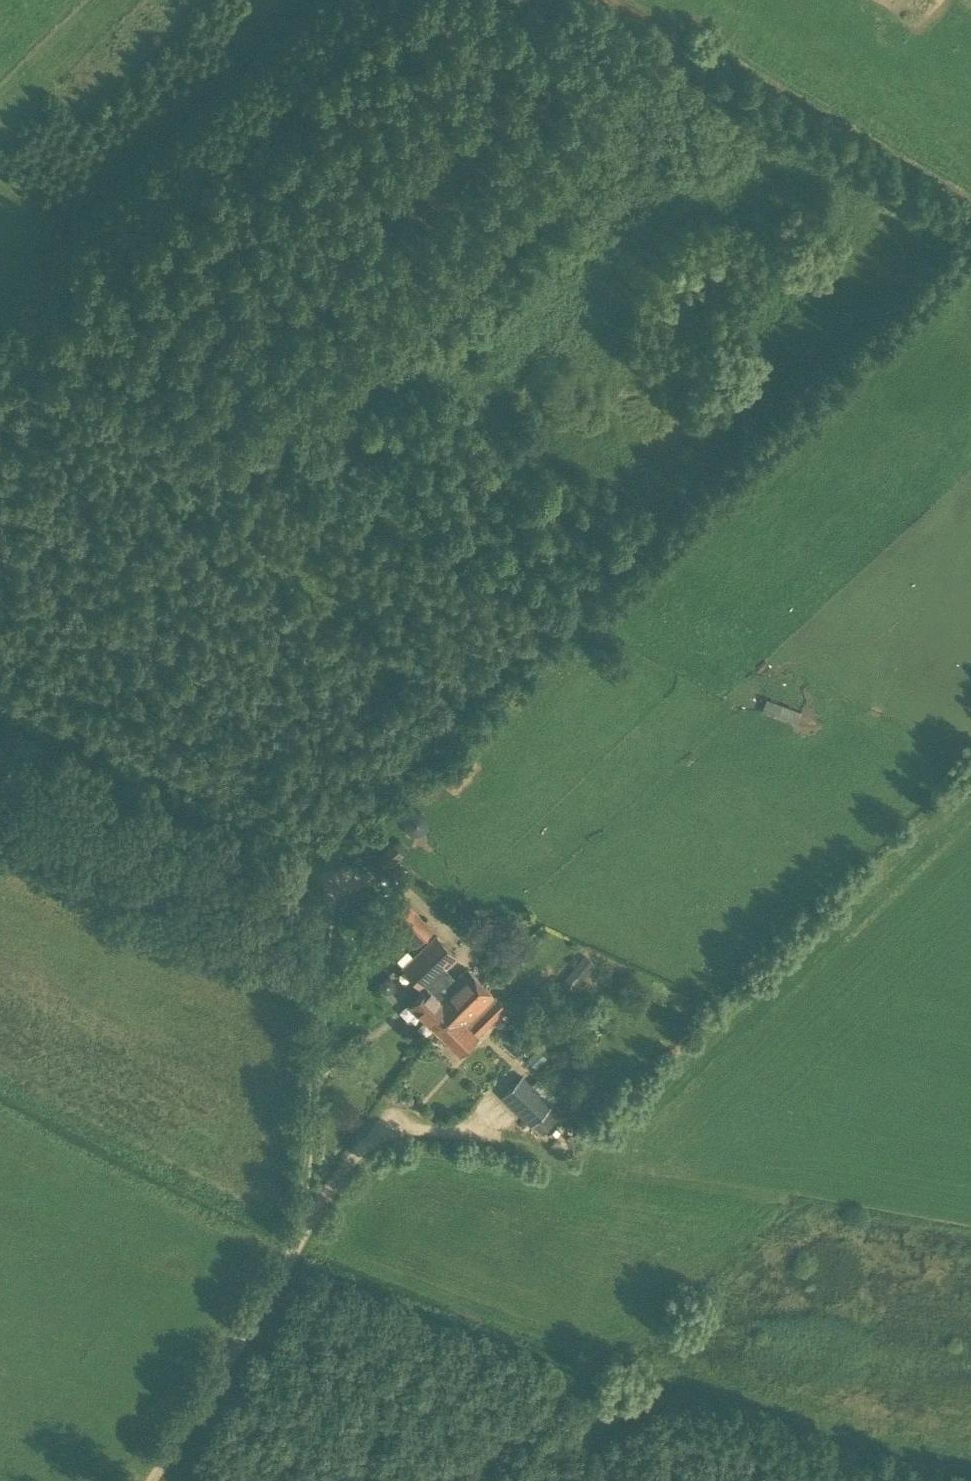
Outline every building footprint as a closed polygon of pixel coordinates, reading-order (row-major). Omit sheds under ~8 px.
[(796,724),(801,711),(766,698),(761,711),(796,724)] [(403,822),(403,823),(403,824),(403,825),(404,826),(404,827),(404,828),(405,829),(405,830),(406,830),(406,831),(407,831),(407,832),(408,832),(408,833),(409,833),(410,833),(410,834),(411,834),(412,834),(412,835),(413,835),(414,835),(415,835),(416,835),(417,835),(418,835),(419,835),(419,834),(420,834),(421,834),(422,833),(423,833),(423,832),(424,832),(425,831),(425,830),(426,830),(426,829),(426,828),(427,828),(427,827),(427,826),(428,826),(428,825),(428,824),(428,823),(428,822),(428,821),(428,820),(427,819),(427,818),(427,817),(426,817),(426,816),(425,815),(425,814),(424,814),(424,813),(423,813),(422,812),(421,812),(421,811),(420,811),(419,811),(418,811),(417,811),(417,810),(416,810),(415,810),(414,810),(414,811),(413,811),(412,811),(411,811),(410,812),(409,812),(408,813),(407,813),(407,814),(406,815),(405,816),(405,817),(404,817),(404,818),(404,819),(404,820),(403,820),(403,821),(403,822)] [(385,872),(403,855),(393,844),(375,861),(385,872)] [(415,947),(433,929),(399,896),(381,914),(415,947)] [(436,1025),(483,982),(468,967),(457,978),(446,967),(458,956),(437,935),(404,967),(425,989),(411,1002),(435,1027),(436,1025)] [(596,964),(584,954),(561,982),(573,992),(596,964)] [(436,1025),(435,1027),(461,1053),(479,1035),(478,1034),(507,1006),(483,982),(436,1025)] [(530,1126),(552,1104),(523,1075),(501,1097),(530,1126)]
